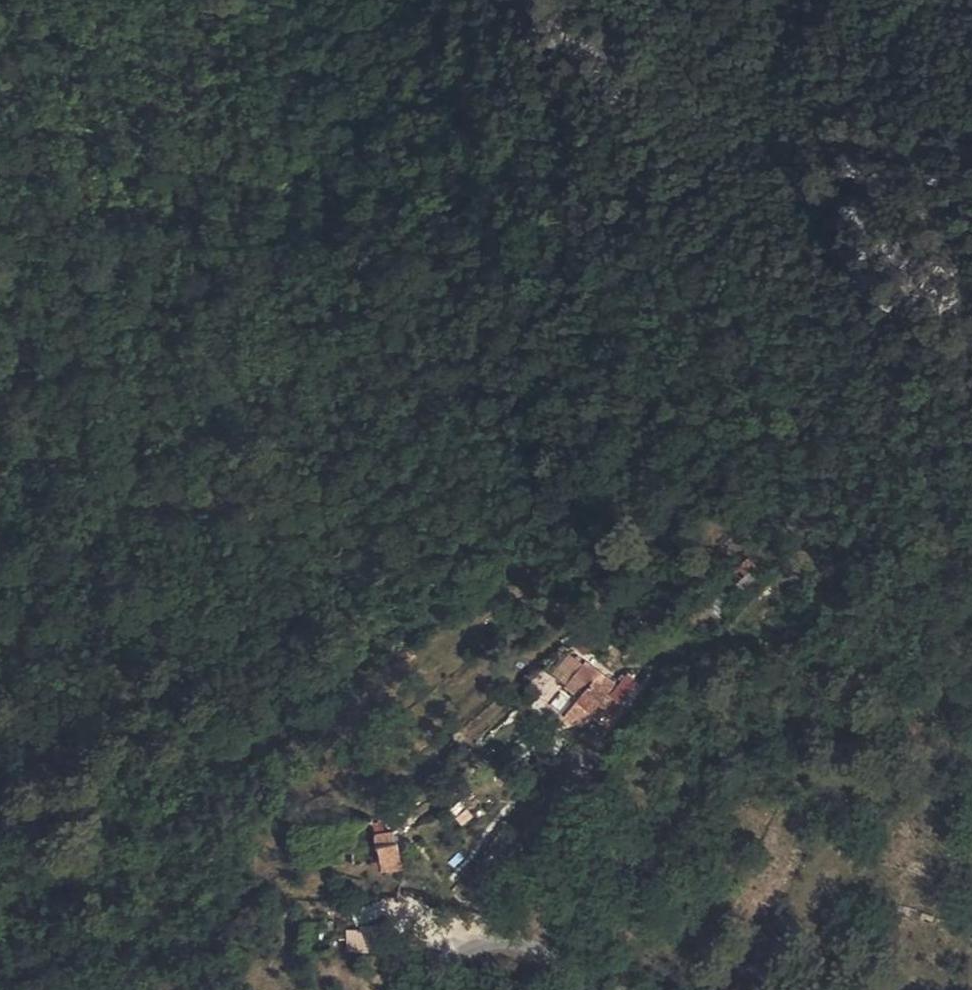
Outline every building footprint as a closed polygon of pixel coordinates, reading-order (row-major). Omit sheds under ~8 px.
[(548,671),(530,688),(557,716),(575,699),(548,671)] [(603,721),(619,702),(594,682),(565,717),(574,724),(579,718),(587,725),(593,718),(595,720),(598,717),(603,721)] [(389,824),(366,829),(370,856),(377,855),(381,874),(400,870),(397,856),(389,824)]
